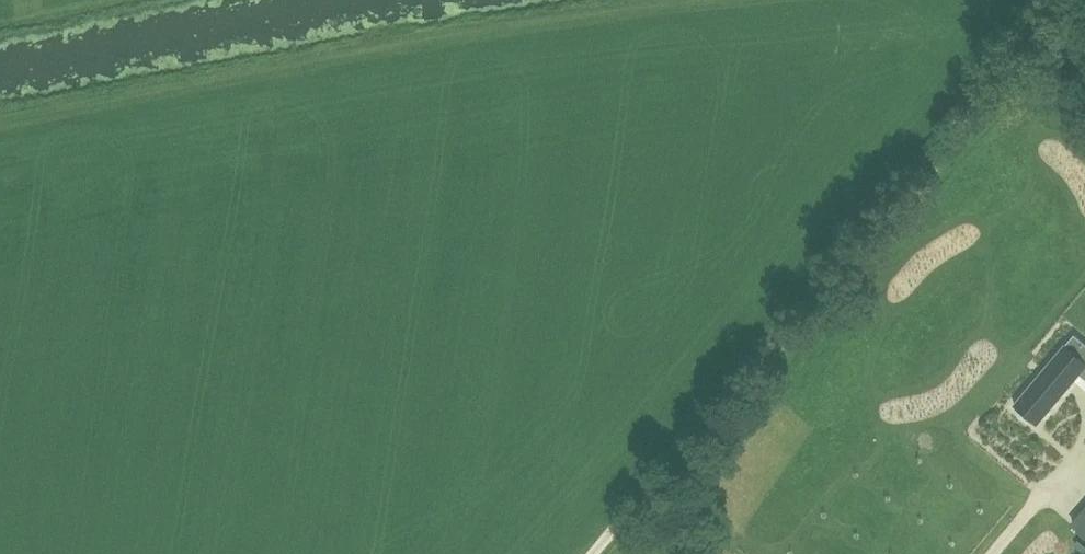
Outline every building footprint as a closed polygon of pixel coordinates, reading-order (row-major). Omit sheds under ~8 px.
[(1008,403),(1035,424),(1078,374),(1084,380),(1084,363),(1060,342),(1008,403)]
